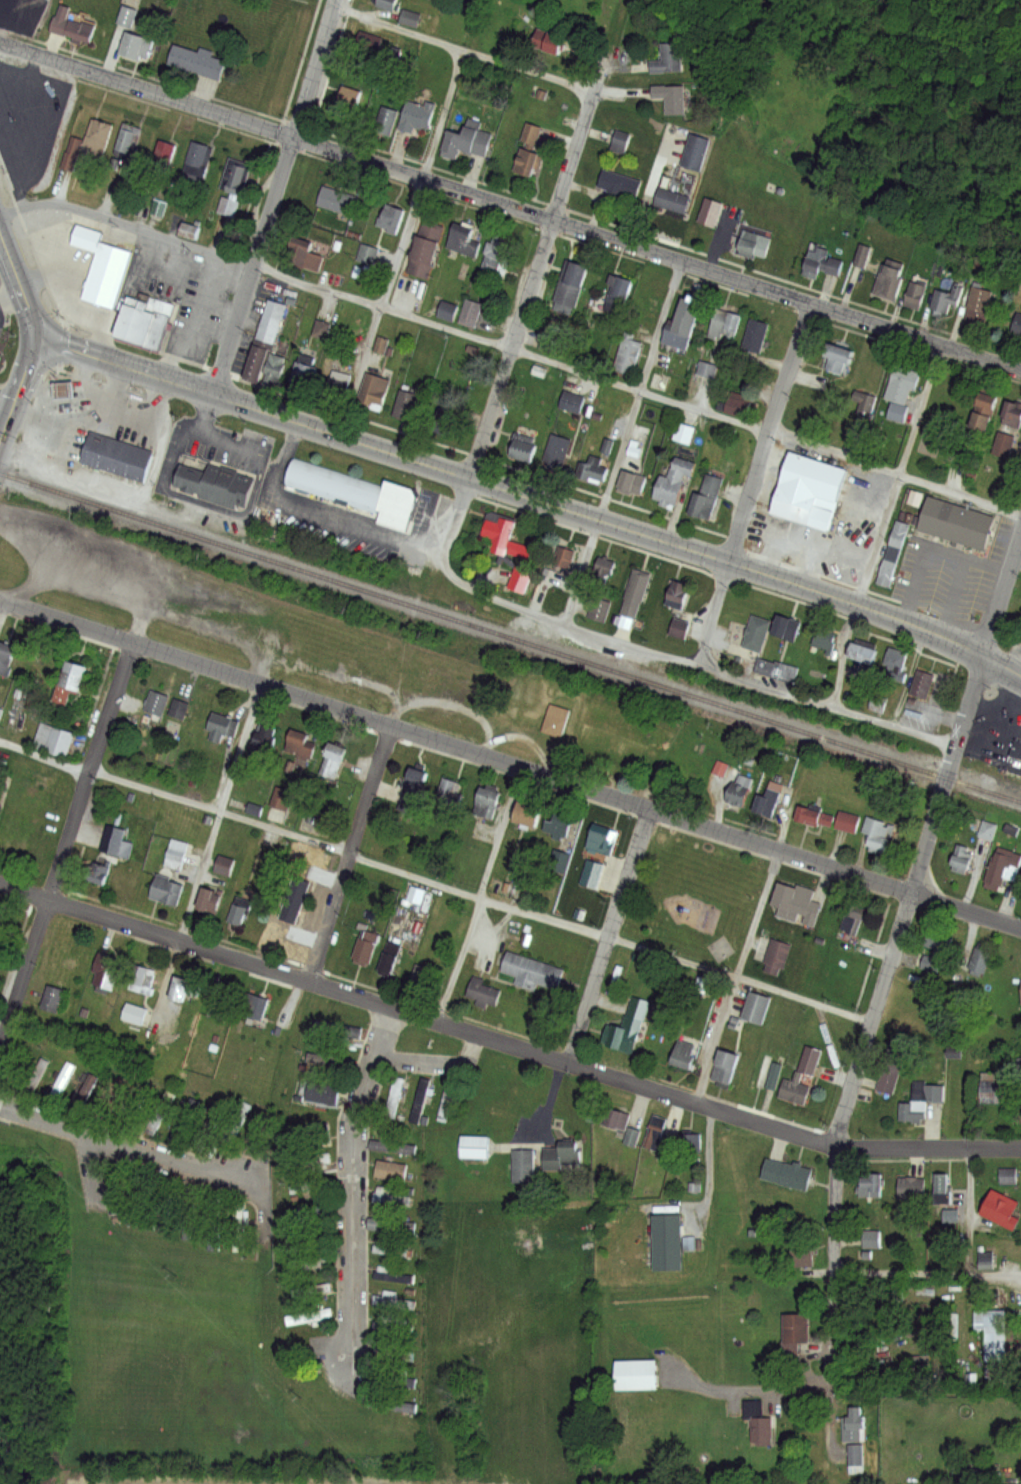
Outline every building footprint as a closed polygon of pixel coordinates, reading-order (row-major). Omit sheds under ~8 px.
[(375,1),(375,0),(401,0),(398,11),(380,6),(381,3),(375,1)] [(62,4),(71,6),(67,17),(96,26),(91,43),(50,30),(55,15),(59,16),(62,4)] [(113,22),(127,27),(133,10),(119,5),(113,22)] [(405,9),(423,14),(419,27),(401,21),(405,9)] [(541,28),(568,35),(563,52),(536,44),(541,28)] [(128,32),(154,40),(149,57),(142,55),(140,62),(121,55),(128,32)] [(361,33),(384,40),(379,55),(356,48),(361,33)] [(665,43),(685,42),(686,71),(653,71),(653,60),(665,60),(665,43)] [(200,46),(214,51),(213,55),(228,60),(222,80),(170,62),(176,43),(199,51),(200,46)] [(346,85),(364,90),(359,107),(341,102),(346,85)] [(655,85),(686,85),(687,114),(668,115),(667,97),(655,97),(655,85)] [(427,98),(438,102),(430,129),(424,127),(423,129),(417,127),(415,133),(401,128),(410,98),(426,103),(427,98)] [(384,105),(399,110),(390,136),(374,130),(384,105)] [(128,116),(148,122),(135,162),(129,160),(128,162),(122,160),(119,168),(112,166),(128,116)] [(96,117),(116,124),(107,150),(88,144),(96,117)] [(528,121),(544,126),(537,149),(544,151),(536,176),(516,170),(523,146),(521,145),(528,121)] [(470,125),(495,132),(488,157),(464,150),(460,160),(443,155),(451,130),(467,135),(470,125)] [(623,154),(628,133),(613,129),(608,150),(623,154)] [(693,132),(713,139),(703,171),(683,165),(693,132)] [(74,136),(84,139),(74,171),(62,167),(67,150),(69,151),(74,136)] [(163,139),(179,145),(173,163),(157,157),(163,139)] [(196,139),(216,145),(207,177),(202,176),(199,187),(186,183),(189,173),(186,172),(196,139)] [(233,158),(255,165),(245,196),(223,189),(233,158)] [(606,170),(643,182),(638,198),(622,193),(620,198),(608,194),(610,190),(601,187),(606,170)] [(326,185),(360,196),(354,216),(320,205),(326,185)] [(661,187),(693,197),(687,215),(656,205),(661,187)] [(707,197),(723,202),(715,227),(699,222),(707,197)] [(397,206),(408,210),(398,236),(375,227),(380,215),(384,217),(387,209),(395,212),(397,206)] [(426,221),(446,228),(429,279),(408,272),(426,221)] [(177,233),(195,239),(198,228),(180,222),(177,233)] [(80,223),(108,231),(106,240),(134,249),(113,316),(82,306),(99,253),(73,245),(80,223)] [(456,224),(475,232),(471,241),(481,245),(476,257),(447,246),(456,224)] [(746,229),(774,237),(768,258),(756,254),(755,258),(739,253),(746,229)] [(496,234),(512,240),(505,260),(511,262),(506,276),(483,268),(489,253),(485,253),(490,240),(494,242),(496,234)] [(295,239),(316,246),(314,251),(326,255),(321,270),(288,259),(295,239)] [(812,242),(831,248),(828,256),(842,260),(837,274),(818,268),(815,276),(802,272),(812,242)] [(365,243),(380,248),(375,265),(360,260),(365,243)] [(858,243),(871,247),(863,269),(851,264),(858,243)] [(568,260),(589,267),(572,314),(555,308),(560,294),(557,293),(568,260)] [(882,264),(899,270),(897,278),(900,279),(893,299),(873,292),(882,264)] [(614,273),(636,280),(630,300),(613,295),(617,285),(611,283),(614,273)] [(910,279),(925,284),(916,310),(901,305),(910,279)] [(949,282),(962,286),(957,307),(948,304),(945,314),(927,309),(933,288),(947,291),(949,282)] [(971,285),(991,290),(985,311),(988,312),(984,326),(966,321),(969,308),(965,307),(971,285)] [(132,294),(176,307),(162,354),(118,341),(132,294)] [(695,294),(701,296),(700,301),(706,303),(690,352),(663,343),(671,319),(678,321),(686,296),(693,299),(695,294)] [(271,298),(289,304),(276,343),(258,338),(271,298)] [(468,298),(500,309),(492,332),(460,321),(468,298)] [(435,315),(449,320),(455,306),(441,300),(435,315)] [(719,306),(746,314),(738,342),(727,339),(729,334),(724,333),(722,338),(711,335),(719,306)] [(1015,312),(1020,314),(1020,336),(1008,332),(1015,312)] [(320,318),(337,324),(330,343),(313,337),(320,318)] [(754,318),(772,324),(763,353),(745,348),(754,318)] [(627,331),(636,334),(634,339),(644,343),(633,376),(614,369),(627,331)] [(826,343),(848,351),(840,374),(824,368),(827,358),(821,356),(826,343)] [(258,345),(272,350),(261,383),(247,378),(258,345)] [(274,353),(287,358),(278,388),(264,384),(274,353)] [(703,359),(720,365),(716,378),(699,372),(703,359)] [(300,360),(318,366),(311,388),(293,382),(300,360)] [(894,362),(920,370),(913,391),(909,390),(904,405),(890,401),(883,398),(894,362)] [(335,370),(354,376),(348,394),(329,388),(335,370)] [(369,372),(391,379),(382,407),(360,400),(369,372)] [(49,399),(71,397),(70,379),(47,380),(49,399)] [(403,390),(418,395),(410,421),(395,416),(403,390)] [(567,390),(588,397),(583,414),(561,407),(567,390)] [(854,390),(876,396),(872,412),(863,410),(861,416),(855,414),(859,402),(851,399),(854,390)] [(979,392),(995,397),(984,433),(968,428),(979,392)] [(733,397),(757,406),(752,419),(728,411),(733,397)] [(903,423),(908,406),(904,405),(890,401),(885,417),(903,423)] [(1008,401),(1020,406),(1020,416),(1017,428),(1000,423),(1008,401)] [(440,407),(454,412),(452,416),(456,418),(449,436),(431,430),(440,407)] [(682,422),(698,427),(693,445),(677,440),(682,422)] [(87,428),(148,448),(138,477),(77,457),(87,428)] [(998,431),(1015,437),(1007,459),(990,454),(998,431)] [(553,434),(574,441),(564,467),(561,466),(558,474),(541,468),(553,434)] [(518,440),(538,446),(533,463),(512,457),(518,440)] [(791,447),(848,466),(829,527),(771,509),(791,447)] [(595,455),(604,458),(601,466),(611,469),(607,482),(593,477),(592,480),(579,476),(583,463),(592,466),(595,455)] [(208,457),(254,471),(244,503),(235,500),(234,504),(173,484),(181,459),(205,467),(208,457)] [(389,480),(421,490),(410,524),(286,484),(295,458),(387,488),(389,480)] [(672,468),(688,473),(678,504),(670,501),(668,507),(661,504),(662,501),(654,499),(663,474),(669,476),(672,468)] [(625,469),(648,477),(642,496),(618,488),(625,469)] [(708,473),(723,477),(710,519),(692,514),(699,492),(702,493),(708,473)] [(928,491),(994,513),(984,544),(917,522),(928,491)] [(504,516),(518,521),(512,541),(536,549),(532,561),(509,553),(508,556),(493,551),(498,538),(485,534),(490,518),(502,522),(504,516)] [(877,585),(891,587),(903,523),(889,520),(877,585)] [(560,545),(576,550),(569,568),(554,563),(560,545)] [(602,558),(618,563),(614,576),(609,574),(604,590),(587,585),(592,567),(599,569),(602,558)] [(519,563),(535,569),(526,594),(510,587),(519,563)] [(635,567),(642,570),(641,572),(650,575),(636,618),(624,614),(629,600),(624,599),(635,567)] [(679,582),(688,585),(685,593),(691,595),(686,612),(665,605),(671,587),(676,589),(679,582)] [(595,597),(613,603),(606,623),(588,617),(595,597)] [(754,614),(772,620),(762,653),(744,647),(754,614)] [(780,615),(802,623),(795,642),(773,634),(780,615)] [(676,618),(691,623),(687,638),(672,634),(676,618)] [(821,633),(839,639),(833,656),(826,654),(828,648),(814,644),(816,637),(819,638),(821,633)] [(856,642),(882,649),(877,667),(870,664),(868,670),(857,667),(860,658),(852,656),(856,642)] [(11,677),(0,673),(0,652),(3,644),(18,649),(12,667),(14,668),(11,677)] [(892,647),(911,652),(904,674),(911,675),(908,684),(885,677),(888,664),(885,663),(888,651),(890,652),(892,647)] [(777,660),(801,668),(796,683),(756,670),(760,658),(776,663),(777,660)] [(72,662),(90,668),(82,695),(72,692),(68,705),(55,701),(60,683),(65,684),(72,662)] [(919,669),(936,674),(927,700),(910,694),(919,669)] [(153,689),(170,695),(163,717),(146,711),(153,689)] [(175,699),(190,704),(184,719),(170,714),(175,699)] [(553,704),(573,710),(564,738),(544,731),(553,704)] [(215,713),(240,721),(235,737),(225,734),(222,743),(211,740),(214,732),(210,730),(215,713)] [(274,726),(257,719),(246,748),(263,755),(274,726)] [(43,722),(76,733),(68,758),(35,746),(43,722)] [(294,731),(311,737),(307,746),(318,750),(314,762),(287,752),(294,731)] [(261,732),(278,738),(270,760),(254,755),(261,732)] [(1013,740),(1020,742),(1020,760),(1008,756),(1013,740)] [(332,744),(347,750),(337,780),(321,775),(332,744)] [(414,768),(431,774),(417,814),(399,808),(414,768)] [(740,773),(754,779),(744,807),(729,802),(740,773)] [(777,774),(784,776),(772,816),(754,811),(759,794),(766,796),(771,781),(774,782),(777,774)] [(446,777),(463,783),(460,794),(464,795),(459,808),(452,805),(451,810),(446,808),(447,803),(438,800),(446,777)] [(278,787),(293,792),(287,811),(272,806),(278,787)] [(484,789),(501,795),(493,819),(475,814),(484,789)] [(524,803),(545,810),(539,829),(518,823),(524,803)] [(802,806),(837,816),(834,827),(819,823),(818,827),(797,820),(802,806)] [(842,811),(861,817),(856,834),(836,828),(842,811)] [(869,816),(897,826),(886,856),(870,850),(874,837),(863,833),(869,816)] [(559,819),(575,824),(571,839),(565,837),(564,842),(553,839),(555,833),(547,831),(550,822),(558,824),(559,819)] [(985,820),(1000,824),(995,841),(980,837),(985,820)] [(596,824),(620,832),(612,856),(588,848),(596,824)] [(109,825),(128,831),(126,840),(136,843),(131,859),(102,851),(109,825)] [(175,839),(192,844),(183,871),(166,866),(175,839)] [(959,844),(970,848),(969,852),(975,854),(973,859),(976,860),(972,872),(968,870),(966,875),(950,870),(959,844)] [(998,846),(1020,853),(1020,864),(1019,871),(1010,868),(1004,888),(987,882),(998,846)] [(546,868),(562,873),(567,855),(552,850),(546,868)] [(222,856),(237,861),(232,876),(217,871),(222,856)] [(589,860),(605,865),(597,890),(581,885),(589,860)] [(96,863),(111,867),(106,885),(91,881),(96,863)] [(160,874),(187,882),(179,907),(153,898),(160,874)] [(782,884),(798,889),(799,886),(816,892),(813,900),(823,904),(814,928),(801,924),(803,917),(799,915),(797,922),(778,915),(781,906),(775,904),(782,884)] [(405,902),(420,904),(422,889),(407,886),(405,902)] [(207,887),(218,892),(217,894),(225,898),(221,909),(213,906),(210,914),(198,910),(207,887)] [(238,897),(255,902),(250,918),(246,916),(243,925),(230,921),(238,897)] [(857,905),(873,911),(868,923),(861,920),(856,934),(842,929),(847,913),(854,915),(857,905)] [(280,918),(294,923),(286,942),(272,937),(280,918)] [(364,931),(381,936),(372,964),(355,959),(364,931)] [(934,934),(953,939),(949,953),(930,947),(934,934)] [(773,938),(792,944),(783,970),(780,969),(777,976),(765,972),(767,966),(764,965),(773,938)] [(391,941),(403,945),(393,975),(381,971),(391,941)] [(978,948),(994,953),(986,975),(971,969),(978,948)] [(102,951),(127,958),(116,992),(111,991),(110,995),(98,992),(100,985),(97,984),(100,974),(95,972),(102,951)] [(511,952),(566,970),(559,990),(539,983),(537,990),(517,983),(519,977),(504,972),(511,952)] [(927,956),(944,962),(940,976),(922,970),(927,956)] [(137,964),(151,969),(150,973),(157,976),(151,996),(129,990),(137,964)] [(475,976),(485,979),(484,984),(503,990),(498,1005),(489,1002),(487,1007),(477,1004),(478,999),(469,997),(475,976)] [(178,977),(206,985),(201,1000),(187,996),(184,1004),(171,1000),(178,977)] [(50,986),(66,991),(59,1014),(42,1009),(50,986)] [(246,993),(270,1000),(263,1021),(239,1014),(246,993)] [(752,993),(772,999),(764,1025),(744,1019),(752,993)] [(637,997),(653,1002),(635,1056),(609,1047),(610,1044),(602,1042),(609,1023),(626,1029),(637,997)] [(129,1003),(149,1009),(143,1026),(124,1020),(129,1003)] [(318,1021),(362,1028),(361,1039),(317,1032),(318,1021)] [(682,1041),(701,1047),(693,1070),(674,1064),(682,1041)] [(889,1045),(905,1050),(893,1095),(876,1090),(889,1045)] [(808,1046),(823,1051),(815,1076),(800,1071),(808,1046)] [(722,1051),(742,1057),(734,1085),(714,1079),(722,1051)] [(780,1065),(768,1062),(769,1055),(755,1051),(745,1087),(771,1094),(780,1065)] [(311,1052),(354,1059),(352,1070),(309,1063),(311,1052)] [(43,1059),(50,1063),(32,1096),(24,1092),(43,1059)] [(68,1061),(77,1065),(56,1106),(48,1102),(68,1061)] [(73,1082),(72,1093),(90,1096),(94,1071),(62,1067),(60,1081),(73,1082)] [(786,1080),(793,1082),(797,1071),(804,1074),(801,1084),(812,1088),(806,1105),(780,1096),(786,1080)] [(87,1072),(100,1079),(82,1116),(69,1110),(87,1072)] [(983,1073),(1004,1074),(1004,1099),(983,1099),(983,1073)] [(396,1074),(406,1077),(396,1118),(386,1115),(396,1074)] [(423,1077),(432,1079),(421,1123),(412,1120),(423,1077)] [(108,1081),(123,1089),(107,1119),(92,1111),(108,1081)] [(447,1081),(456,1083),(447,1120),(439,1118),(447,1081)] [(912,1081),(927,1081),(925,1084),(944,1085),(943,1101),(912,1100),(912,1081)] [(309,1082),(342,1088),(338,1109),(295,1101),(296,1093),(301,1094),(302,1086),(308,1088),(309,1082)] [(138,1091),(147,1095),(130,1128),(121,1124),(138,1091)] [(167,1091),(176,1096),(157,1132),(148,1127),(167,1091)] [(191,1097),(199,1102),(178,1143),(170,1138),(191,1097)] [(246,1105),(234,1101),(230,1112),(210,1106),(203,1128),(235,1139),(246,1105)] [(217,1102),(226,1107),(202,1152),(192,1147),(217,1102)] [(244,1102),(252,1106),(232,1147),(224,1143),(244,1102)] [(902,1104),(914,1105),(914,1111),(929,1112),(928,1123),(901,1121),(902,1104)] [(608,1105),(632,1113),(626,1129),(602,1121),(608,1105)] [(145,1132),(161,1130),(157,1108),(142,1111),(145,1132)] [(655,1113),(669,1117),(661,1149),(647,1145),(655,1113)] [(295,1126),(330,1121),(333,1141),(297,1145),(295,1126)] [(631,1126),(643,1130),(637,1147),(625,1142),(631,1126)] [(465,1134),(492,1136),(490,1158),(463,1156),(465,1134)] [(682,1134),(701,1134),(701,1153),(681,1153),(682,1134)] [(373,1139),(417,1144),(416,1154),(371,1148),(373,1139)] [(563,1139),(583,1139),(583,1165),(562,1165),(562,1169),(546,1169),(546,1147),(563,1147),(563,1139)] [(514,1149),(536,1149),(536,1181),(514,1181),(514,1149)] [(289,1158),(331,1151),(334,1163),(291,1170),(289,1158)] [(767,1156),(791,1163),(792,1158),(801,1161),(799,1166),(810,1169),(804,1189),(761,1176),(767,1156)] [(381,1159),(409,1162),(407,1180),(379,1176),(381,1159)] [(1013,1168),(997,1168),(997,1184),(1013,1184),(1013,1168)] [(932,1171),(945,1171),(945,1190),(949,1190),(949,1202),(933,1203),(932,1171)] [(867,1172),(880,1172),(879,1195),(858,1194),(858,1180),(867,1180),(867,1172)] [(897,1175),(921,1175),(921,1197),(897,1197),(897,1175)] [(292,1185),(330,1178),(332,1188),(294,1194),(292,1185)] [(186,1184),(197,1184),(197,1238),(185,1238),(186,1184)] [(381,1184),(393,1186),(392,1193),(412,1195),(411,1206),(375,1202),(376,1190),(380,1191),(381,1184)] [(992,1186),(1018,1200),(1011,1213),(1018,1217),(1012,1228),(979,1211),(992,1186)] [(209,1197),(222,1197),(222,1248),(210,1248),(209,1197)] [(235,1203),(246,1203),(246,1209),(250,1209),(250,1224),(245,1224),(245,1251),(235,1251),(235,1203)] [(288,1211),(334,1203),(336,1212),(290,1220),(288,1211)] [(940,1209),(941,1222),(956,1221),(955,1208),(940,1209)] [(656,1213),(681,1211),(684,1265),(660,1267),(656,1213)] [(373,1216),(416,1220),(415,1232),(372,1228),(373,1216)] [(289,1238),(332,1229),(334,1239),(291,1248),(289,1238)] [(862,1229),(877,1230),(877,1247),(861,1246),(862,1229)] [(378,1242),(411,1247),(410,1257),(377,1252),(378,1242)] [(978,1250),(992,1250),(993,1267),(978,1267),(978,1250)] [(804,1262),(804,1253),(793,1253),(793,1262),(804,1262)] [(292,1262),(332,1255),(333,1265),(294,1271),(292,1262)] [(376,1269),(381,1270),(382,1265),(393,1266),(392,1272),(416,1275),(415,1282),(375,1277),(376,1269)] [(293,1289),(332,1281),(334,1291),(295,1299),(293,1289)] [(378,1293),(387,1294),(387,1289),(402,1291),(401,1297),(419,1300),(417,1310),(376,1304),(378,1293)] [(288,1315),(336,1306),(338,1317),(330,1319),(330,1323),(318,1325),(317,1321),(290,1326),(288,1315)] [(973,1310),(1004,1309),(1005,1362),(983,1362),(983,1328),(973,1328),(973,1310)] [(781,1313),(806,1313),(806,1341),(780,1341),(781,1313)] [(401,1333),(412,1335),(413,1327),(402,1325),(401,1333)] [(379,1346),(416,1351),(415,1361),(378,1357),(379,1346)] [(618,1360),(658,1359),(659,1389),(619,1390),(618,1360)] [(375,1372),(421,1377),(419,1387),(373,1381),(375,1372)] [(374,1397),(420,1404),(419,1412),(373,1406),(374,1397)] [(748,1399),(766,1399),(765,1413),(775,1414),(774,1445),(753,1444),(753,1417),(747,1417),(748,1399)] [(849,1405),(860,1405),(860,1414),(866,1414),(866,1441),(842,1441),(843,1416),(849,1416),(849,1405)] [(863,1472),(862,1445),(847,1445),(848,1472),(863,1472)]
